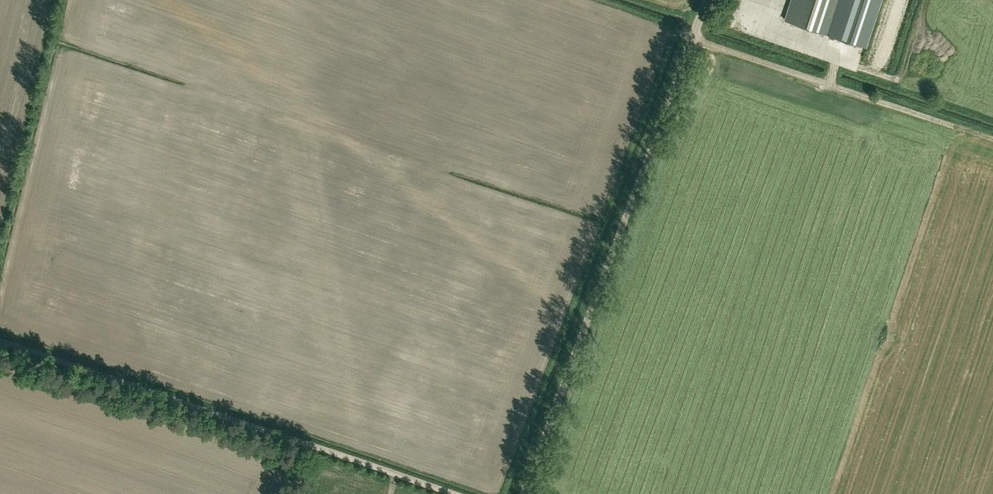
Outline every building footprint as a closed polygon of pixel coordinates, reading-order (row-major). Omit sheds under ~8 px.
[(784,19),(864,46),(879,0),(791,0),(784,19)]
